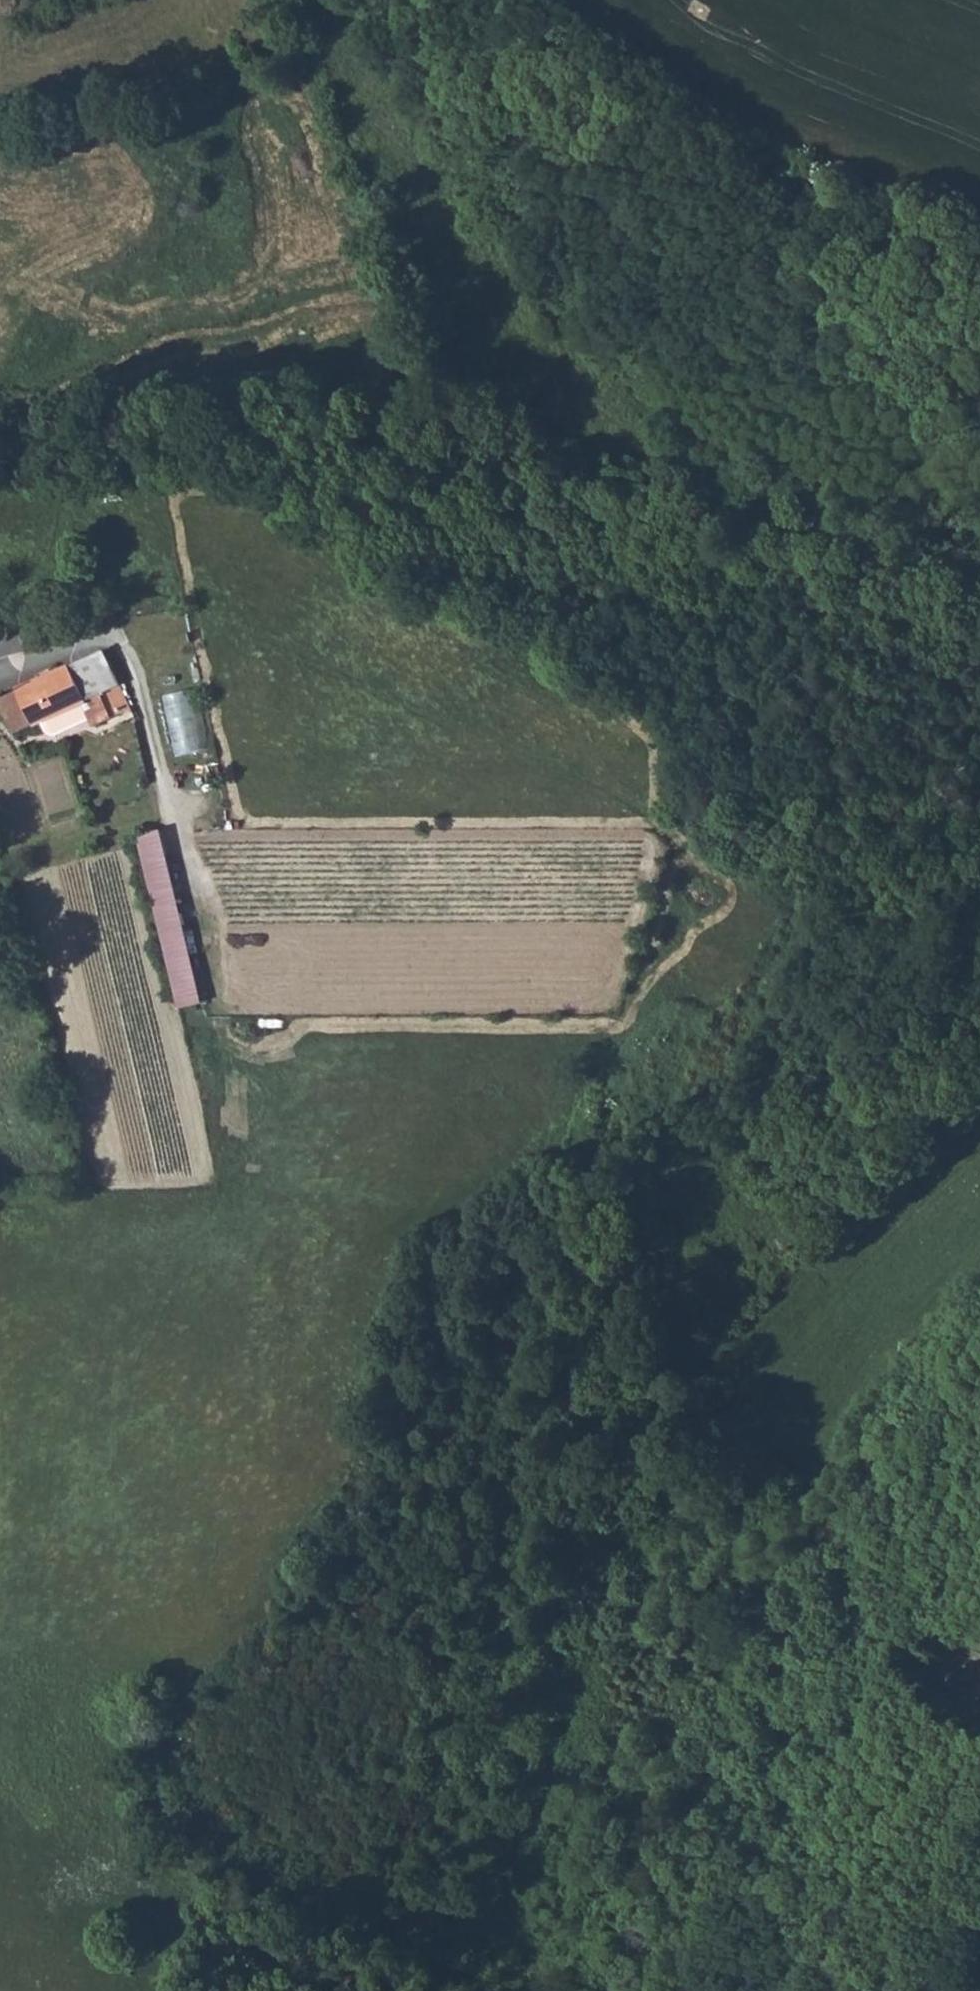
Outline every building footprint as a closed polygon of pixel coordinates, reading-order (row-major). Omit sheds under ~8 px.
[(99,643),(0,691),(0,712),(8,729),(98,688),(105,703),(123,694),(99,643)] [(169,694),(176,755),(211,750),(203,690),(169,694)] [(181,1009),(206,1003),(169,828),(144,833),(181,1009)]
